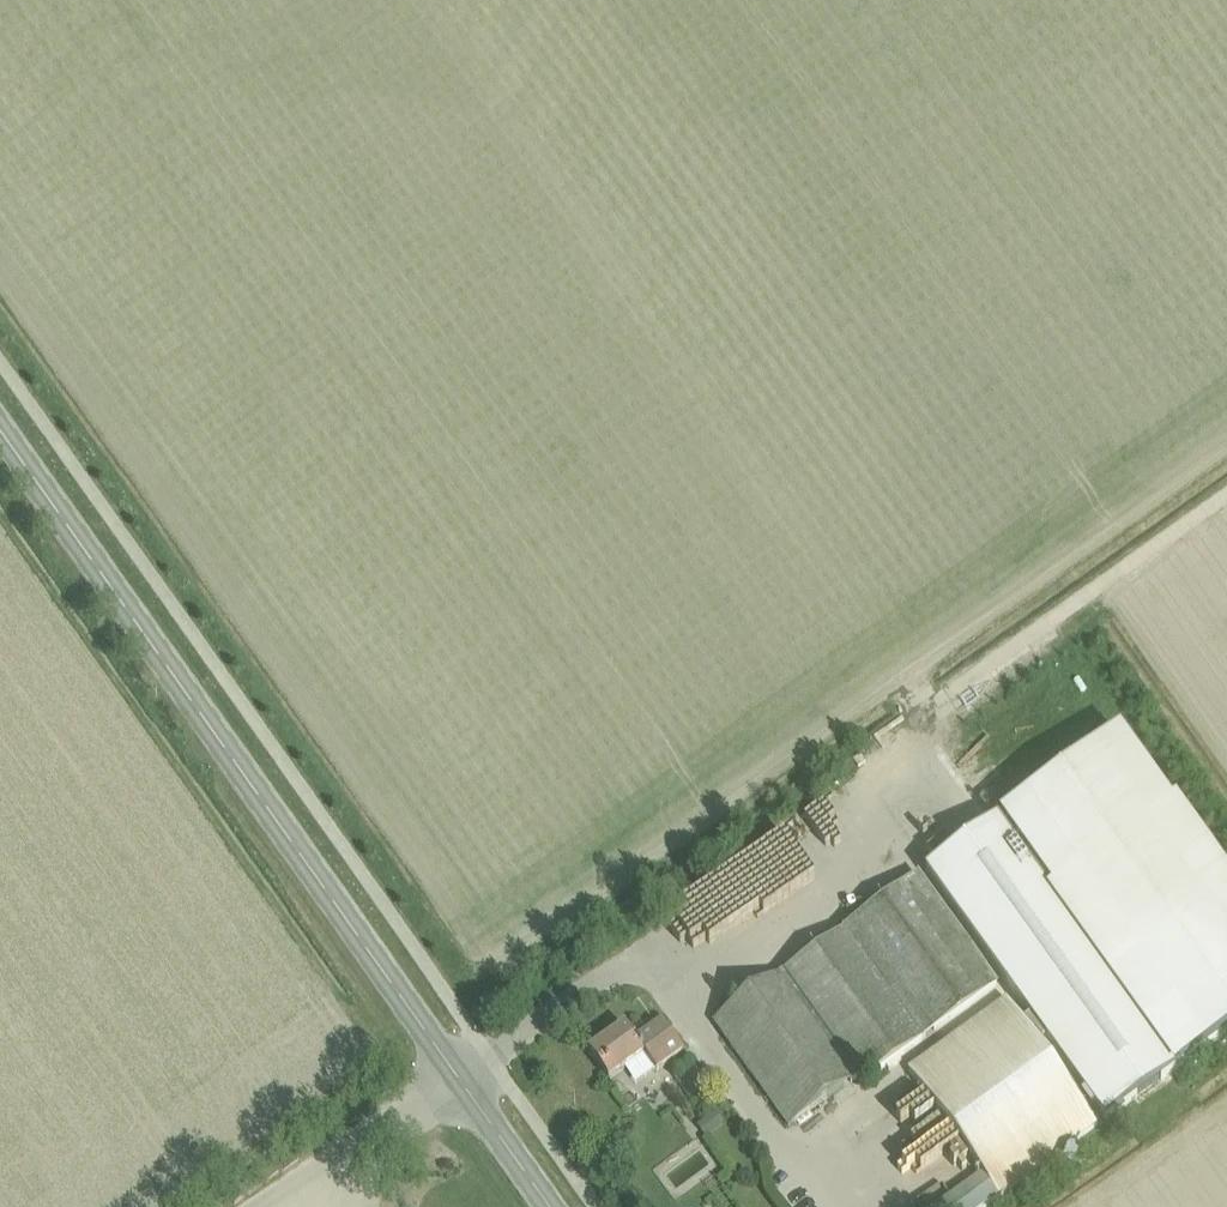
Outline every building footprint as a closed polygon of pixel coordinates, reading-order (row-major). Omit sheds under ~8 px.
[(1023,1022),(1037,1042),(1045,1036),(1104,1119),(1226,1031),(1226,883),(1118,732),(926,870),(1031,1017),(1023,1022)] [(713,1021),(788,1125),(850,1081),(857,1076),(861,1082),(924,1037),(923,1036),(996,984),(917,873),(843,926),(844,928),(783,972),(713,1021)] [(1006,998),(908,1069),(998,1195),(1097,1124),(1037,1042),(1023,1022),(1006,998)] [(643,1053),(649,1061),(655,1070),(683,1051),(661,1021),(647,1031),(643,1025),(630,1034),(624,1025),(587,1051),(607,1079),(643,1053)] [(657,1157),(668,1171),(701,1146),(689,1132),(657,1157)] [(234,1203),(244,1196),(239,1190),(229,1197),(234,1203)]
